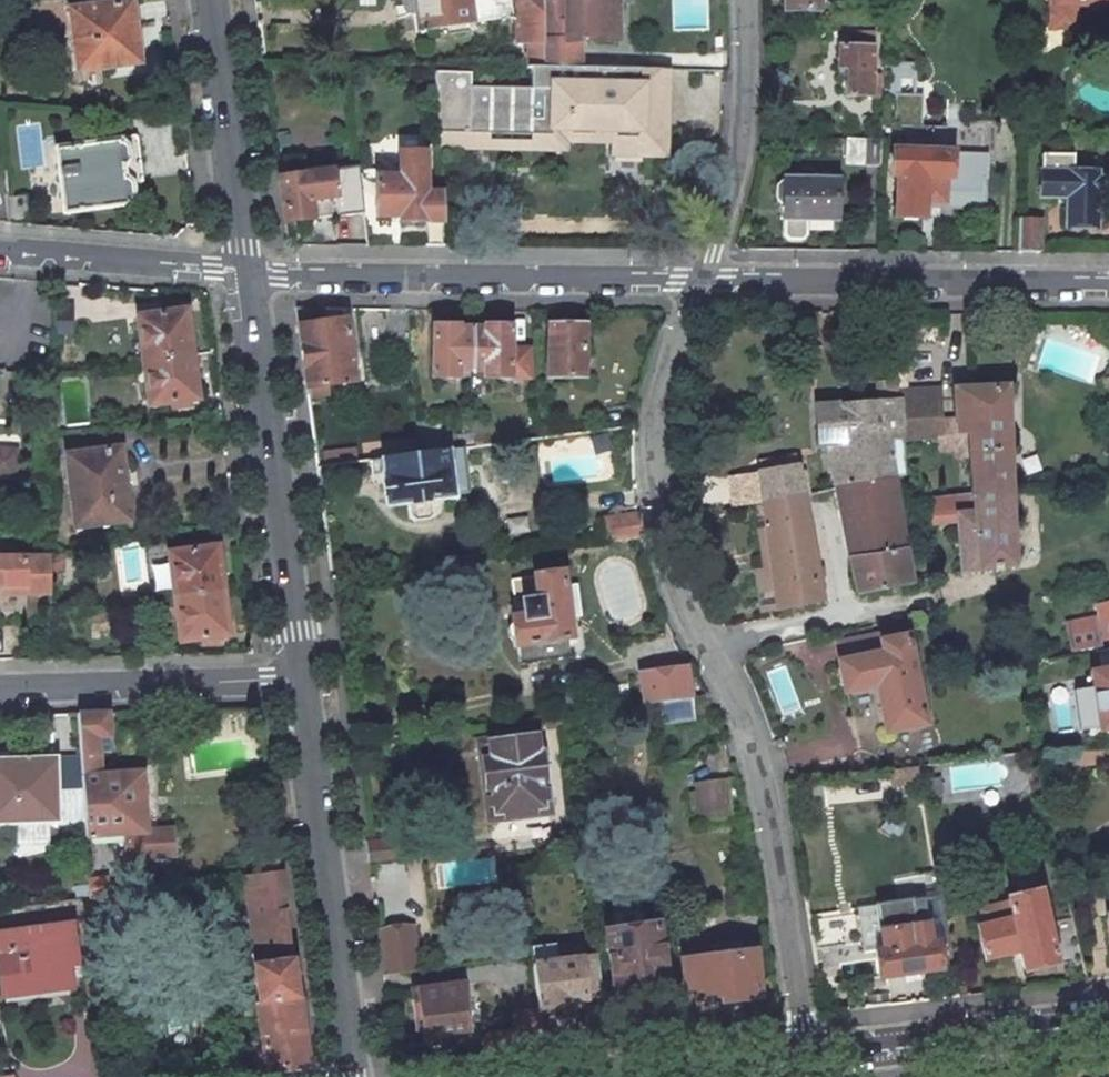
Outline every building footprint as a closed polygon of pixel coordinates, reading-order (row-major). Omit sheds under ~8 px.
[(417,32),(471,24),(471,22),(512,17),(509,0),(413,0),(417,32)] [(517,42),(527,42),(528,67),(532,67),(544,67),(542,0),(516,0),(517,42)] [(544,67),(554,68),(579,68),(578,41),(617,40),(616,0),(542,0),(544,67)] [(786,10),(818,9),(818,0),(786,0),(786,10)] [(1055,4),(1050,4),(1049,30),(1077,30),(1077,5),(1082,5),(1086,10),(1094,10),(1099,5),(1104,5),(1104,3),(1108,3),(1108,0),(1055,0),(1055,4)] [(130,2),(70,10),(78,71),(138,62),(130,2)] [(856,46),(838,46),(838,68),(846,69),(846,96),(879,97),(880,75),(872,75),(873,34),(857,33),(856,46)] [(986,180),(988,130),(996,130),(996,121),(961,120),(961,126),(922,125),(923,94),(899,93),(900,76),(915,77),(916,63),(885,62),(884,92),(894,93),(893,134),(899,134),(898,151),(893,150),(892,176),(896,176),(894,216),(950,218),(951,204),(967,205),(967,206),(982,207),(983,180),(986,180)] [(628,69),(579,68),(554,68),(544,67),(532,67),(531,88),(472,87),(472,73),(436,72),(440,148),(470,149),(471,133),(554,133),(554,127),(615,128),(614,144),(614,153),(665,153),(666,70),(628,69)] [(1041,137),(1041,122),(1023,122),(1023,137),(1041,137)] [(554,133),(471,133),(470,149),(569,152),(569,143),(614,144),(615,128),(554,127),(554,133)] [(117,141),(56,149),(64,212),(127,203),(126,201),(129,201),(133,196),(131,183),(143,182),(137,137),(134,135),(117,138),(117,141)] [(881,139),(847,138),(846,164),(866,164),(866,169),(880,169),(881,139)] [(399,176),(375,177),(375,216),(400,216),(400,222),(444,222),(442,193),(426,192),(426,176),(427,176),(426,153),(399,153),(399,176)] [(1073,155),(1042,155),(1041,196),(1060,197),(1067,203),(1066,223),(1096,224),(1096,192),(1096,184),(1097,179),(1097,172),(1072,172),(1073,155)] [(331,170),(279,178),(285,222),(312,219),(337,216),(363,213),(359,183),(333,186),(331,170)] [(836,179),(784,179),(784,180),(778,186),(777,198),(784,205),(784,234),(788,239),(802,239),(807,235),(807,219),(835,220),(836,179)] [(1108,180),(1097,179),(1096,184),(1096,192),(1108,192),(1108,180)] [(22,198),(7,197),(9,224),(24,225),(22,198)] [(1042,219),(1018,219),(1017,252),(1040,253),(1042,219)] [(325,308),(296,308),(306,388),(353,382),(359,381),(358,375),(352,375),(345,319),(325,322),(325,308)] [(184,311),(137,317),(143,361),(190,355),(184,311)] [(458,325),(433,325),(432,377),(457,377),(458,371),(471,371),(471,328),(458,328),(458,325)] [(484,328),(471,328),(471,371),(484,371),(484,378),(529,378),(529,349),(510,349),(510,326),(484,325),(484,328)] [(583,325),(548,325),(547,377),(583,377),(583,325)] [(190,355),(143,361),(149,405),(196,398),(190,355)] [(967,433),(972,492),(1010,488),(1007,385),(954,388),(955,418),(956,434),(967,433)] [(900,399),(902,437),(941,435),(940,421),(939,389),(919,390),(900,391),(900,399)] [(900,399),(816,406),(819,446),(826,445),(836,488),(894,477),(889,440),(902,439),(902,437),(900,399)] [(450,418),(415,421),(418,454),(453,449),(464,448),(471,447),(471,434),(452,437),(450,418)] [(487,432),(471,434),(471,447),(489,445),(487,432)] [(418,454),(381,459),(387,504),(408,502),(410,517),(414,520),(429,518),(432,514),(430,499),(452,496),(452,494),(470,492),(464,448),(453,449),(418,454)] [(119,449),(66,456),(76,527),(128,519),(119,449)] [(13,472),(14,451),(0,450),(0,471),(13,472)] [(762,505),(803,496),(800,463),(758,472),(728,478),(732,509),(762,505)] [(894,477),(836,488),(858,594),(912,583),(908,561),(899,516),(894,477)] [(957,520),(961,572),(1015,565),(1010,488),(972,492),(929,496),(932,522),(957,520)] [(803,496),(762,505),(771,568),(777,611),(823,601),(803,496)] [(638,513),(603,517),(606,541),(642,537),(638,513)] [(215,547),(169,553),(175,597),(221,591),(215,547)] [(0,559),(0,585),(2,585),(2,592),(49,593),(50,560),(0,559)] [(561,571),(534,575),(534,576),(537,600),(523,602),(525,616),(516,617),(511,617),(511,622),(508,627),(509,637),(514,641),(514,645),(518,645),(520,664),(570,658),(567,638),(570,638),(567,618),(581,616),(577,584),(563,586),(561,571)] [(221,591),(175,597),(180,640),(227,634),(221,591)] [(1098,606),(1105,638),(1108,637),(1108,603),(1098,606)] [(1096,616),(1066,623),(1072,652),(1102,647),(1096,616)] [(881,634),(837,643),(841,661),(839,662),(845,691),(876,685),(886,731),(925,724),(906,636),(882,641),(881,634)] [(685,668),(641,674),(645,703),(661,701),(689,698),(685,668)] [(1095,709),(1099,731),(1108,729),(1108,669),(1089,672),(1095,709)] [(689,698),(661,701),(664,722),(692,719),(689,698)] [(108,712),(77,713),(80,758),(84,820),(85,837),(125,834),(127,858),(173,855),(171,830),(162,830),(146,831),(142,772),(100,774),(99,764),(98,738),(110,738),(108,712)] [(138,712),(119,712),(123,761),(141,760),(138,712)] [(535,735),(490,741),(492,759),(482,761),(490,819),(548,811),(540,753),(537,753),(535,735)] [(492,759),(490,741),(480,743),(482,761),(492,759)] [(0,760),(0,823),(84,820),(80,758),(0,760)] [(726,781),(696,785),(696,792),(690,793),(692,812),(693,812),(694,821),(730,816),(726,781)] [(403,837),(366,842),(369,862),(406,857),(406,856),(403,837)] [(268,872),(280,871),(279,863),(278,856),(259,858),(261,873),(268,872)] [(306,1067),(280,871),(268,872),(261,873),(245,875),(255,953),(251,954),(266,1072),(306,1067)] [(106,878),(88,880),(89,897),(99,896),(107,895),(106,878)] [(982,926),(977,927),(985,958),(1019,950),(1023,970),(1055,962),(1039,892),(1007,900),(1007,902),(978,909),(982,926)] [(875,905),(883,949),(875,950),(880,977),(940,968),(936,941),(930,942),(926,925),(944,922),(940,895),(922,898),(875,905)] [(615,930),(604,932),(613,992),(666,984),(657,924),(645,926),(643,908),(612,913),(615,930)] [(0,933),(0,985),(1,992),(72,983),(69,963),(78,962),(73,924),(0,933)] [(415,927),(378,932),(384,974),(420,969),(415,927)] [(713,957),(683,961),(688,999),(721,994),(722,1001),(758,996),(752,952),(741,954),(740,942),(712,945),(713,957)] [(567,959),(565,943),(531,948),(532,955),(533,964),(567,959)] [(563,1003),(602,998),(597,965),(596,955),(567,959),(533,964),(539,1012),(539,1013),(564,1010),(563,1003)] [(461,984),(412,990),(416,1028),(422,1027),(424,1045),(442,1042),(441,1034),(467,1030),(461,984)] [(544,1049),(539,1013),(539,1012),(512,1016),(515,1040),(483,1044),(485,1056),(544,1049)]
